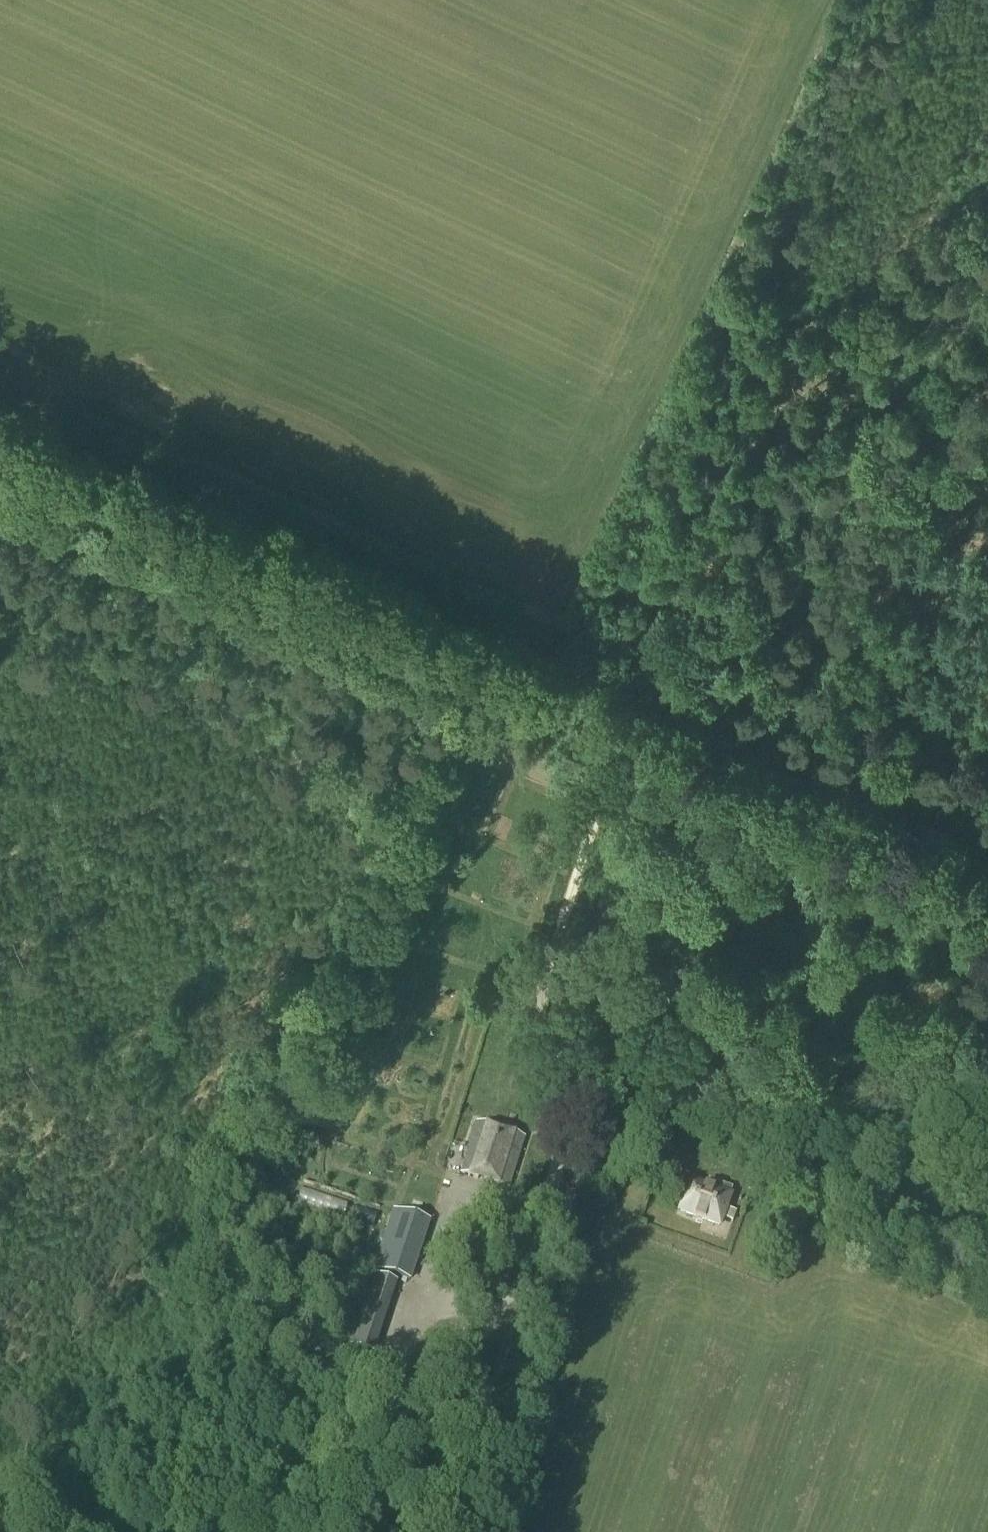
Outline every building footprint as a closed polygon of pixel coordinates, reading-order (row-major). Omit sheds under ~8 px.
[(507,1189),(523,1140),(477,1125),(461,1174),(507,1189)] [(729,1190),(706,1182),(703,1189),(690,1184),(680,1213),(717,1225),(729,1190)] [(410,1281),(429,1221),(392,1209),(373,1269),(410,1281)] [(373,1294),(374,1289),(375,1289),(379,1278),(370,1275),(365,1291),(373,1294)]
